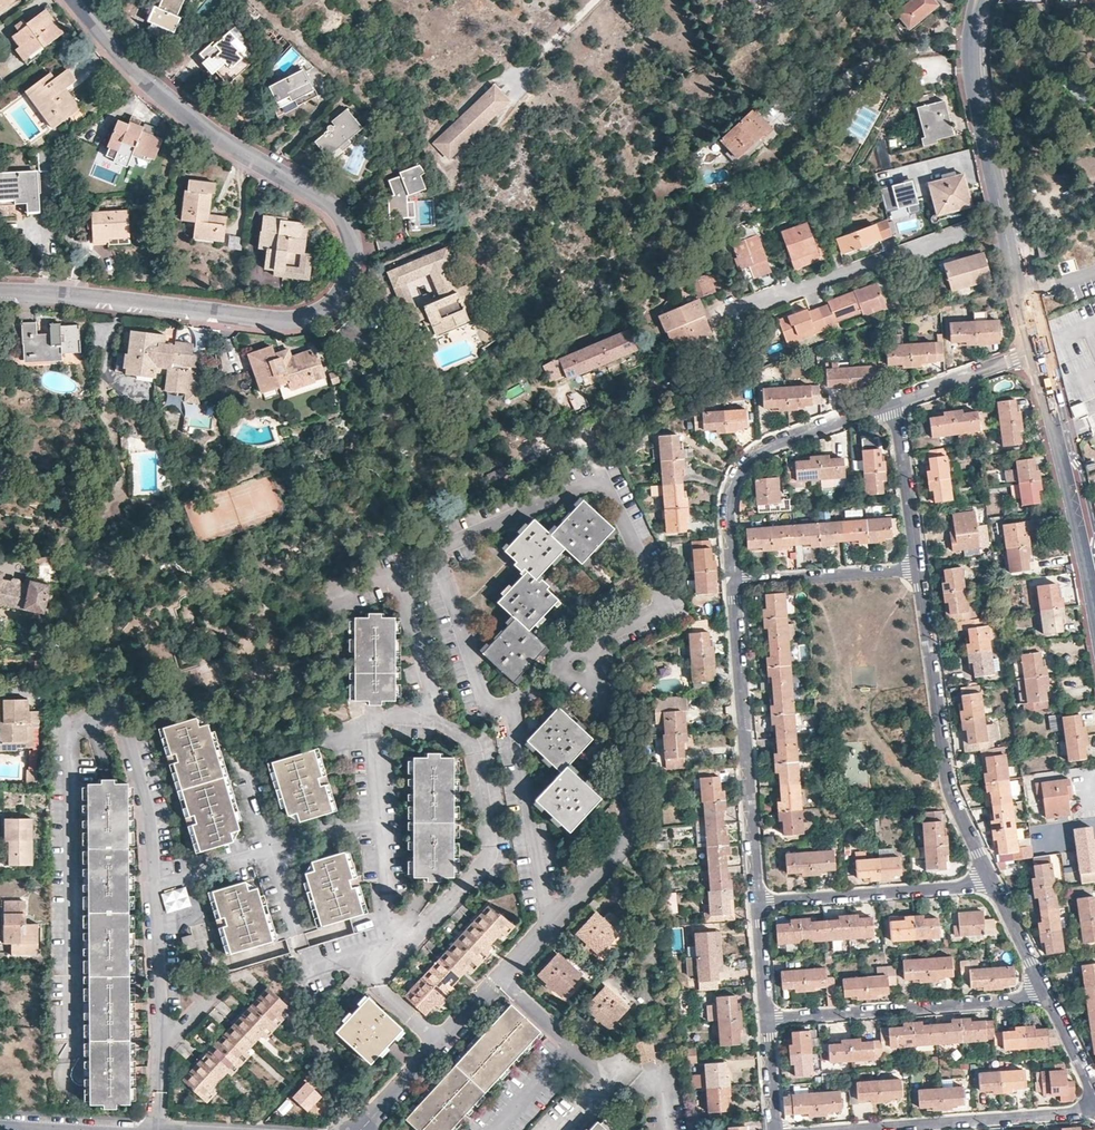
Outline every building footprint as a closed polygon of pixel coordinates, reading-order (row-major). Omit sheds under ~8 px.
[(12,0),(0,0),(0,10),(12,0)] [(166,40),(170,31),(175,33),(181,19),(177,17),(185,0),(162,0),(158,9),(154,7),(148,21),(153,23),(149,32),(153,34),(166,40)] [(938,7),(933,0),(911,0),(894,12),(906,30),(926,16),(938,7)] [(837,18),(844,8),(838,2),(830,12),(837,18)] [(45,47),(62,33),(48,13),(44,8),(32,17),(31,16),(17,27),(18,29),(11,33),(21,46),(16,50),(26,64),(46,49),(45,47)] [(234,26),(229,31),(236,39),(241,34),(234,26)] [(204,60),(207,65),(211,62),(227,80),(235,73),(238,75),(248,66),(237,53),(243,47),(236,39),(229,31),(222,37),(220,36),(199,55),(204,60)] [(255,60),(243,47),(237,53),(248,66),(255,60)] [(840,63),(847,55),(838,48),(831,57),(840,63)] [(302,69),(293,74),(271,84),(275,91),(271,92),(279,108),(285,105),(294,100),(295,102),(297,101),(298,103),(315,94),(302,69)] [(79,108),(65,88),(75,80),(71,75),(66,70),(54,79),(49,74),(25,92),(53,128),(79,108)] [(463,146),(510,100),(495,85),(437,142),(452,157),(463,146)] [(935,136),(937,140),(953,136),(950,124),(944,101),(917,109),(924,139),(935,136)] [(322,150),(328,157),(340,146),(343,149),(351,143),(348,139),(362,127),(346,108),(331,121),(334,124),(333,126),(331,125),(330,124),(329,125),(327,125),(327,126),(326,128),(326,129),(327,131),(315,142),(322,150)] [(760,141),(760,140),(772,129),(765,122),(753,109),(720,139),(729,150),(737,158),(758,139),(760,141)] [(132,115),(130,121),(140,124),(142,119),(132,115)] [(154,161),(161,140),(153,137),(156,128),(150,126),(145,124),(143,128),(139,126),(140,124),(130,121),(129,124),(118,120),(108,147),(111,148),(118,150),(115,158),(130,163),(129,166),(142,171),(143,168),(146,169),(150,159),(154,161)] [(937,142),(937,140),(935,136),(924,139),(922,139),(924,146),(937,142)] [(729,150),(726,153),(736,165),(761,142),(760,140),(760,141),(758,139),(737,158),(729,150)] [(108,156),(115,158),(118,150),(111,148),(108,156)] [(56,171),(55,150),(38,151),(39,172),(56,171)] [(128,168),(129,166),(130,163),(115,158),(113,163),(128,168)] [(402,217),(409,217),(408,201),(408,195),(426,189),(421,174),(425,172),(419,164),(400,172),(401,175),(390,180),(395,195),(389,197),(390,219),(402,217)] [(40,172),(0,174),(0,202),(18,201),(18,207),(24,206),(30,206),(31,214),(42,213),(40,172)] [(972,207),(964,174),(958,176),(929,183),(937,216),(972,207)] [(225,215),(209,212),(212,193),(213,193),(215,182),(211,181),(188,178),(186,189),(185,189),(180,219),(194,221),(195,221),(195,222),(195,223),(194,233),(214,236),(214,240),(223,241),(226,217),(226,216),(226,215),(225,215)] [(917,208),(911,182),(879,189),(885,216),(917,208)] [(130,246),(128,210),(87,212),(89,235),(89,236),(90,236),(92,236),(93,242),(101,242),(110,242),(111,247),(130,246)] [(304,253),(308,227),(303,226),(304,222),(281,219),(281,217),(263,215),(259,248),(267,249),(264,269),(284,271),(287,251),(304,253)] [(822,257),(818,241),(812,243),(809,236),(815,234),(810,220),(784,229),(796,266),(822,257)] [(842,254),(881,240),(876,224),(864,228),(836,239),(842,254)] [(773,268),(768,251),(764,252),(762,245),(765,244),(761,230),(735,239),(739,253),(751,248),(755,259),(742,264),(747,278),(773,268)] [(812,243),(818,241),(815,234),(809,236),(812,243)] [(229,249),(242,250),(243,237),(230,236),(229,249)] [(1039,251),(1040,257),(1050,254),(1046,242),(1037,245),(1039,251)] [(445,265),(452,262),(446,247),(388,272),(394,287),(404,283),(430,272),(445,265)] [(308,274),(311,248),(305,248),(304,253),(287,251),(284,271),(308,274)] [(740,265),(742,264),(755,259),(751,248),(739,253),(736,254),(740,265)] [(985,260),(983,253),(944,264),(951,291),(991,279),(985,260)] [(723,277),(721,270),(693,280),(699,297),(717,291),(713,281),(723,277)] [(441,298),(424,305),(428,316),(436,334),(469,320),(466,312),(478,307),(468,282),(455,288),(439,294),(439,295),(441,298)] [(826,326),(827,329),(838,325),(837,323),(836,319),(862,310),(863,314),(873,310),(872,305),(880,302),(878,296),(882,294),(878,282),(845,293),(830,298),(830,301),(819,305),(826,326)] [(410,296),(404,283),(394,287),(397,293),(400,301),(410,296)] [(1004,285),(994,288),(994,295),(1007,295),(1004,285)] [(886,306),(882,294),(878,296),(880,302),(872,305),(873,310),(886,306)] [(414,305),(410,296),(400,301),(410,324),(421,319),(428,316),(424,305),(416,309),(414,305)] [(712,334),(705,318),(705,315),(699,299),(660,316),(667,333),(669,332),(676,348),(712,334)] [(951,301),(941,304),(941,311),(952,310),(951,301)] [(826,326),(819,305),(808,308),(808,306),(779,316),(787,339),(798,335),(797,332),(813,326),(814,330),(826,326)] [(836,319),(837,323),(863,314),(862,310),(836,319)] [(974,313),(974,322),(987,321),(987,312),(974,313)] [(974,322),(976,344),(985,343),(985,339),(999,338),(998,320),(987,321),(974,322)] [(62,353),(82,352),(81,324),(61,325),(61,322),(50,323),(51,333),(37,334),(37,322),(31,322),(21,323),(22,343),(26,343),(27,355),(51,354),(52,357),(62,356),(62,353)] [(967,344),(976,344),(974,322),(951,323),(952,341),(960,341),(967,341),(967,344)] [(798,335),(814,330),(813,326),(797,332),(798,335)] [(165,334),(132,330),(132,332),(129,351),(129,354),(127,372),(126,374),(154,377),(156,365),(169,367),(173,367),(175,346),(164,344),(165,334)] [(129,351),(132,332),(125,331),(122,350),(129,351)] [(636,349),(628,331),(560,361),(568,380),(615,359),(636,349)] [(202,350),(206,335),(199,333),(195,348),(202,350)] [(902,343),(902,333),(892,334),(892,344),(902,343)] [(173,367),(169,367),(167,390),(186,392),(190,366),(199,367),(201,355),(193,354),(194,344),(176,341),(175,346),(173,367)] [(939,341),(934,342),(910,343),(912,365),(921,365),(921,361),(930,360),(935,360),(944,360),(943,341),(939,341)] [(912,365),(910,343),(902,343),(892,344),(886,344),(887,363),(894,363),(902,362),(902,366),(912,365)] [(314,374),(321,372),(313,347),(292,354),(289,347),(281,351),(274,353),(272,346),(249,354),(251,359),(255,370),(262,391),(289,382),(292,388),(316,380),(314,374)] [(615,359),(568,380),(573,393),(642,363),(636,349),(615,359)] [(127,372),(129,354),(118,352),(118,359),(116,371),(127,372)] [(808,370),(819,369),(817,352),(806,353),(808,370)] [(221,369),(223,380),(255,370),(251,359),(221,369)] [(333,385),(344,381),(339,365),(328,369),(333,385)] [(872,366),(849,367),(851,387),(859,387),(859,383),(865,382),(873,382),(872,366)] [(851,387),(849,367),(827,369),(828,385),(834,385),(842,384),(842,387),(851,387)] [(786,387),(788,409),(796,409),(796,404),(805,404),(812,403),(811,385),(786,387)] [(779,410),(788,409),(786,387),(763,389),(764,407),(770,407),(778,406),(779,410)] [(1002,423),(1021,420),(1020,412),(1017,412),(1016,406),(1015,399),(1004,400),(999,401),(1002,423)] [(1083,403),(1071,409),(1075,419),(1087,413),(1083,403)] [(747,410),(725,411),(726,432),(735,431),(734,427),(742,426),(748,426),(747,410)] [(963,410),(953,412),(956,433),(981,430),(990,428),(989,425),(987,410),(978,412),(974,412),(964,414),(963,410)] [(726,432),(725,411),(702,413),(694,413),(695,430),(704,429),(707,429),(717,428),(717,432),(726,432)] [(956,433),(953,412),(945,413),(945,416),(938,417),(930,419),(932,429),(933,437),(956,433)] [(1023,430),(1021,420),(1002,423),(1005,445),(1021,443),(1020,436),(1019,430),(1023,430)] [(661,461),(683,459),(682,449),(679,449),(678,443),(677,434),(659,436),(659,437),(661,461)] [(613,449),(618,458),(631,452),(629,449),(642,442),(639,435),(613,449)] [(864,449),(866,472),(885,470),(885,461),(881,462),(881,454),(880,441),(871,442),(864,442),(864,449)] [(929,481),(950,478),(945,448),(930,450),(932,465),(933,472),(928,473),(929,481)] [(828,455),(819,456),(821,479),(822,488),(834,487),(833,478),(845,477),(844,458),(838,459),(829,459),(828,455)] [(807,487),(806,480),(821,479),(819,456),(811,456),(811,460),(798,461),(793,462),(787,462),(789,487),(791,489),(807,487)] [(684,469),(683,459),(661,461),(663,484),(681,483),(681,476),(680,469),(684,469)] [(1021,482),(1041,480),(1040,472),(1036,472),(1035,466),(1034,459),(1018,461),(1021,482)] [(491,484),(505,479),(502,470),(488,475),(491,484)] [(885,470),(866,472),(867,494),(884,493),(883,486),(883,479),(886,479),(885,470)] [(1016,471),(1005,472),(1006,485),(1017,484),(1016,471)] [(780,502),(778,478),(762,479),(756,480),(759,508),(768,507),(768,503),(780,502)] [(953,501),(950,478),(929,481),(931,490),(935,489),(936,495),(937,503),(953,501)] [(1042,489),(1041,480),(1021,482),(1024,505),(1041,503),(1040,497),(1039,489),(1042,489)] [(664,496),(665,509),(687,508),(686,498),(682,498),(682,491),(681,483),(663,484),(651,485),(652,497),(664,496)] [(1011,487),(1012,502),(1019,501),(1017,486),(1011,487)] [(581,563),(614,528),(598,513),(582,498),(549,533),(532,517),(517,534),(504,548),(526,569),(498,600),(515,617),(482,652),(499,668),(514,682),(529,666),(547,647),(530,631),(544,616),(558,600),(537,579),(565,549),(581,563)] [(687,508),(665,509),(667,533),(685,531),(684,525),(683,517),(687,516),(687,508)] [(835,540),(845,539),(844,520),(831,522),(830,511),(818,512),(819,522),(821,545),(829,545),(829,541),(835,540)] [(988,524),(977,526),(975,511),(953,514),(955,530),(956,537),(952,538),(954,550),(964,548),(980,546),(986,545),(991,544),(988,524)] [(800,515),(794,515),(794,524),(796,543),(807,542),(811,542),(812,546),(821,545),(819,522),(801,524),(800,515)] [(901,518),(893,518),(893,517),(868,519),(870,541),(879,541),(878,537),(886,536),(894,536),(894,537),(904,536),(903,528),(901,518)] [(870,541),(868,519),(844,520),(845,539),(854,539),(860,538),(860,542),(870,541)] [(1009,549),(1031,546),(1040,545),(1037,529),(1036,520),(1024,522),(1005,525),(1009,549)] [(794,524),(771,526),(773,549),(780,548),(780,544),(786,544),(796,543),(794,524)] [(773,549),(771,526),(746,528),(746,540),(747,546),(749,546),(749,550),(753,550),(760,550),(773,549)] [(670,540),(659,541),(664,550),(671,549),(670,540)] [(693,550),(695,572),(715,570),(715,562),(711,562),(711,552),(710,549),(710,541),(693,542),(693,550)] [(1040,545),(1031,546),(1032,556),(1041,555),(1040,545)] [(980,546),(964,548),(965,555),(981,553),(980,546)] [(1032,556),(1031,546),(1009,549),(1012,573),(1031,571),(1030,564),(1029,556),(1032,556)] [(945,592),(966,589),(962,566),(946,569),(947,578),(948,583),(944,583),(945,592)] [(715,570),(695,572),(697,594),(714,593),(713,587),(713,579),(716,579),(715,570)] [(48,583),(23,580),(23,581),(11,580),(10,584),(0,582),(0,607),(46,612),(48,583)] [(1040,610),(1063,607),(1062,599),(1059,599),(1058,592),(1056,583),(1037,586),(1040,610)] [(977,599),(968,600),(966,589),(945,592),(946,600),(950,600),(952,615),(953,622),(957,621),(980,618),(977,599)] [(764,608),(765,617),(787,616),(786,592),(775,593),(767,593),(768,602),(768,607),(764,608)] [(0,607),(0,631),(12,634),(14,621),(44,627),(46,612),(0,607)] [(1065,616),(1063,607),(1040,610),(1042,622),(1040,623),(1041,630),(1043,630),(1044,634),(1063,631),(1062,623),(1061,616),(1065,616)] [(395,659),(395,632),(395,619),(383,618),(383,615),(368,614),(368,618),(355,618),(356,630),(357,701),(367,700),(367,704),(382,704),(383,704),(383,701),(396,701),(395,659)] [(787,616),(765,617),(766,625),(770,625),(770,633),(771,641),(789,640),(789,630),(794,629),(793,615),(787,616)] [(968,643),(970,653),(992,650),(991,639),(995,638),(994,628),(992,616),(980,618),(957,621),(958,630),(970,628),(971,637),(972,643),(968,643)] [(708,641),(706,619),(692,621),(693,632),(689,633),(691,657),(713,655),(713,647),(709,647),(708,641)] [(791,664),(789,640),(771,641),(772,651),(772,656),(768,656),(769,666),(791,664)] [(1014,655),(1017,679),(1026,678),(1048,675),(1047,666),(1043,666),(1042,658),(1041,652),(1039,643),(1019,646),(1020,654),(1014,655)] [(992,650),(970,653),(971,661),(975,660),(976,669),(977,676),(995,674),(995,670),(997,670),(996,663),(993,663),(992,650)] [(716,679),(711,679),(711,675),(710,665),(714,664),(713,655),(691,657),(693,681),(694,695),(719,692),(718,682),(716,679)] [(791,671),(791,664),(769,666),(770,675),(774,675),(774,681),(774,690),(793,688),(792,676),(797,676),(797,671),(791,671)] [(1049,708),(1048,699),(1047,695),(1046,685),(1049,684),(1048,675),(1026,678),(1029,702),(1026,702),(1027,711),(1049,708)] [(964,720),(985,717),(982,692),(981,685),(963,687),(964,695),(965,702),(966,710),(962,711),(964,720)] [(794,712),(793,688),(774,690),(775,697),(775,704),(772,704),(772,714),(794,712)] [(664,711),(666,733),(686,731),(686,724),(682,724),(681,707),(680,696),(663,697),(664,711)] [(36,725),(42,725),(42,713),(31,713),(28,713),(28,701),(0,701),(0,717),(4,717),(4,724),(4,743),(31,743),(31,725),(36,725)] [(568,766),(593,738),(580,726),(559,707),(528,740),(561,771),(536,798),(535,799),(536,800),(553,815),(571,832),(580,822),(586,815),(602,798),(590,787),(586,783),(568,766)] [(989,716),(997,715),(996,707),(991,708),(991,711),(988,712),(989,716)] [(795,714),(794,712),(772,714),(773,722),(777,722),(777,729),(778,738),(796,737),(795,724),(795,714)] [(1066,738),(1087,735),(1085,727),(1082,727),(1081,722),(1080,713),(1063,715),(1066,738)] [(1060,716),(1048,716),(1049,734),(1061,733),(1060,716)] [(987,724),(985,717),(964,720),(965,728),(968,727),(970,743),(971,751),(983,750),(987,749),(995,748),(994,740),(1001,739),(998,723),(987,724)] [(1033,732),(1031,717),(1020,719),(1022,734),(1033,732)] [(193,825),(202,852),(232,842),(239,828),(237,821),(234,813),(230,814),(227,804),(231,803),(216,752),(211,754),(208,744),(213,742),(210,732),(208,724),(197,718),(164,728),(172,755),(177,754),(179,762),(174,763),(191,815),(195,814),(198,823),(193,825)] [(36,748),(36,725),(31,725),(31,743),(4,743),(4,751),(21,751),(21,748),(36,748)] [(970,743),(968,727),(965,728),(963,728),(964,742),(966,752),(971,751),(970,743)] [(164,728),(159,730),(168,757),(172,755),(164,728)] [(666,733),(664,733),(666,766),(667,767),(668,767),(685,766),(684,754),(683,742),(687,742),(686,731),(666,733)] [(1088,744),(1087,735),(1066,738),(1069,760),(1086,758),(1085,752),(1084,745),(1088,744)] [(797,746),(796,737),(778,738),(778,746),(779,753),(775,753),(776,762),(798,761),(798,758),(797,746)] [(216,752),(221,751),(218,741),(213,742),(208,744),(211,754),(216,752)] [(987,749),(987,757),(989,771),(986,771),(987,782),(1009,779),(1006,754),(1005,747),(995,748),(987,749)] [(313,751),(321,776),(324,775),(317,750),(313,751)] [(216,752),(231,803),(236,801),(221,751),(216,752)] [(300,823),(332,813),(324,786),(318,787),(315,778),(321,776),(313,751),(271,764),(279,788),(284,787),(287,797),(282,798),(286,808),(287,815),(300,823)] [(172,755),(168,757),(170,764),(174,763),(179,762),(177,754),(172,755)] [(453,846),(453,815),(454,788),(454,758),(442,758),(442,754),(426,754),(426,758),(415,758),(415,778),(414,815),(413,872),(425,873),(425,876),(440,876),(440,873),(452,873),(453,846)] [(800,784),(798,761),(776,762),(776,770),(780,770),(781,776),(781,786),(800,784)] [(643,763),(644,773),(660,772),(659,762),(643,763)] [(186,817),(191,815),(174,763),(170,764),(186,817)] [(275,790),(279,788),(271,764),(267,766),(275,790)] [(1086,774),(1085,766),(1071,768),(1072,775),(1086,774)] [(701,777),(703,802),(705,802),(725,800),(725,791),(721,791),(720,784),(719,776),(719,767),(701,769),(701,777)] [(39,771),(29,771),(29,784),(38,784),(39,771)] [(318,787),(324,786),(328,784),(324,775),(321,776),(315,778),(318,787)] [(1012,802),(1009,779),(987,782),(988,790),(991,790),(994,805),(1012,802)] [(1068,798),(1067,791),(1071,791),(1069,779),(1037,783),(1038,792),(1044,792),(1047,817),(1070,814),(1068,798)] [(132,943),(131,912),(131,881),(131,847),(131,817),(131,785),(118,784),(118,781),(102,781),(102,784),(91,784),(92,848),(92,912),(92,976),(92,1038),(92,1063),(92,1103),(105,1103),(105,1107),(120,1107),(120,1103),(133,1103),(133,1070),(132,1038),(132,1006),(132,975),(132,943)] [(328,784),(324,786),(332,813),(336,812),(328,784)] [(802,808),(800,784),(781,786),(782,795),(782,800),(779,800),(779,810),(802,808)] [(279,788),(275,790),(276,794),(278,799),(282,798),(287,797),(284,787),(279,788)] [(987,806),(994,805),(991,790),(988,790),(984,791),(985,797),(987,806)] [(705,802),(706,824),(723,822),(722,808),(726,808),(725,800),(705,802)] [(230,814),(234,813),(239,811),(238,806),(236,801),(231,803),(227,804),(230,814)] [(992,820),(993,829),(1015,826),(1012,802),(994,805),(995,813),(991,813),(992,819),(992,820)] [(804,833),(802,808),(779,810),(780,819),(784,818),(785,825),(785,834),(804,833)] [(237,821),(242,820),(239,811),(234,813),(237,821)] [(925,845),(948,843),(948,835),(944,835),(943,826),(943,820),(942,811),(923,812),(924,821),(925,845)] [(191,815),(186,817),(189,826),(193,825),(198,823),(195,814),(191,815)] [(11,840),(11,864),(34,865),(33,818),(7,818),(8,839),(8,840),(11,840)] [(697,846),(704,846),(703,818),(696,818),(697,846)] [(985,820),(978,823),(982,830),(989,830),(985,820)] [(706,824),(708,845),(728,844),(728,835),(724,835),(724,830),(723,822),(706,824)] [(198,853),(202,852),(193,825),(189,826),(198,853)] [(1015,826),(993,829),(994,838),(995,838),(995,842),(995,845),(999,844),(1000,852),(1018,850),(1015,826)] [(1077,850),(1094,847),(1094,839),(1093,839),(1092,834),(1091,826),(1074,828),(1077,850)] [(948,853),(948,843),(925,845),(917,845),(918,854),(925,854),(927,870),(937,869),(946,868),(945,859),(945,853),(948,853)] [(708,845),(710,868),(726,866),(726,858),(725,853),(729,853),(728,844),(708,845)] [(894,847),(879,848),(879,858),(895,857),(894,847)] [(1094,856),(1094,847),(1077,850),(1078,856),(1080,872),(1082,883),(1094,881),(1094,858),(1094,856)] [(1018,850),(1000,852),(1001,860),(1034,856),(1033,848),(1018,850)] [(835,849),(810,851),(812,873),(821,873),(820,869),(831,868),(837,868),(835,849)] [(867,859),(866,850),(856,851),(856,859),(867,859)] [(812,873),(810,851),(786,853),(787,862),(788,871),(791,871),(796,871),(802,870),(803,874),(812,873)] [(343,853),(351,878),(354,877),(347,852),(343,853)] [(321,927),(362,915),(354,890),(349,892),(345,880),(351,878),(343,853),(312,862),(305,876),(307,882),(310,891),(315,890),(319,900),(313,902),(321,927)] [(1033,878),(1035,887),(1055,884),(1052,861),(1051,853),(1034,856),(1035,863),(1036,873),(1037,877),(1033,878)] [(879,858),(878,858),(879,879),(888,878),(888,875),(895,874),(901,874),(901,857),(895,857),(879,858)] [(879,879),(878,858),(867,859),(856,859),(857,877),(862,876),(871,876),(871,879),(879,879)] [(710,868),(711,890),(732,888),(731,879),(727,879),(726,874),(726,866),(710,868)] [(1065,881),(1076,879),(1075,869),(1064,870),(1065,881)] [(354,890),(358,888),(354,877),(351,878),(345,880),(349,892),(354,890)] [(224,928),(232,955),(273,942),(265,916),(261,918),(258,907),(262,906),(261,901),(258,891),(248,882),(213,893),(221,919),(226,917),(229,927),(224,928)] [(1040,901),(1041,908),(1058,906),(1055,884),(1035,887),(1036,894),(1039,894),(1040,901)] [(169,914),(193,907),(187,888),(163,895),(169,914)] [(362,915),(366,914),(358,888),(354,890),(362,915)] [(711,890),(709,890),(710,904),(710,908),(708,908),(709,914),(729,913),(728,897),(732,897),(732,888),(711,890)] [(313,902),(319,900),(315,890),(310,891),(306,892),(308,898),(309,903),(313,902)] [(217,920),(221,919),(213,893),(209,894),(217,920)] [(1080,920),(1094,918),(1094,905),(1094,903),(1094,896),(1077,898),(1080,919),(1080,920)] [(729,913),(709,914),(708,908),(710,908),(710,904),(704,905),(705,922),(734,920),(733,906),(732,897),(728,897),(729,913)] [(1080,919),(1077,898),(1069,899),(1072,920),(1080,919)] [(676,916),(675,899),(667,899),(668,916),(676,916)] [(37,943),(40,943),(40,924),(28,924),(28,901),(7,902),(8,935),(14,935),(14,944),(15,955),(37,955),(37,943)] [(317,929),(321,927),(313,902),(309,903),(317,929)] [(491,903),(474,922),(494,941),(501,932),(506,936),(509,932),(516,925),(491,903)] [(261,918),(265,916),(270,915),(268,910),(267,904),(262,906),(258,907),(261,918)] [(1040,922),(1041,931),(1061,928),(1058,906),(1041,908),(1042,916),(1043,921),(1040,922)] [(624,937),(631,930),(610,911),(603,919),(597,913),(588,923),(579,933),(601,955),(611,944),(620,934),(624,937)] [(996,923),(983,924),(983,919),(982,911),(962,912),(959,912),(960,925),(955,926),(955,934),(984,932),(997,931),(996,927),(996,923)] [(849,915),(850,937),(875,935),(873,917),(865,917),(858,918),(858,914),(849,915)] [(265,916),(273,942),(278,940),(270,915),(265,916)] [(827,939),(850,937),(849,915),(841,916),(841,919),(834,920),(825,921),(827,939)] [(916,938),(914,915),(905,916),(895,916),(890,917),(890,921),(891,940),(916,938)] [(924,915),(914,915),(916,938),(939,936),(938,917),(933,918),(924,919),(924,915)] [(803,941),(801,919),(793,920),(793,923),(791,923),(788,924),(788,916),(782,916),(777,916),(778,931),(779,942),(803,941)] [(221,919),(217,920),(220,930),(224,928),(229,927),(226,917),(221,919)] [(811,918),(801,919),(803,941),(827,939),(825,921),(815,921),(811,922),(811,918)] [(1080,920),(1083,942),(1094,940),(1094,918),(1080,920)] [(474,922),(457,940),(481,963),(485,959),(491,953),(486,949),(494,941),(474,922)] [(686,934),(685,924),(670,925),(671,935),(686,934)] [(228,956),(232,955),(224,928),(220,930),(228,956)] [(1061,928),(1041,931),(1042,939),(1046,939),(1046,946),(1047,952),(1064,950),(1061,928)] [(698,956),(720,955),(719,946),(715,946),(714,931),(696,932),(697,945),(698,956)] [(198,947),(195,936),(186,938),(189,950),(198,947)] [(457,940),(440,958),(460,977),(468,969),(472,973),(475,969),(481,963),(457,940)] [(698,956),(697,945),(688,946),(689,957),(698,956)] [(641,996),(610,966),(601,976),(588,964),(574,951),(566,959),(560,954),(550,965),(540,975),(563,996),(582,976),(592,986),(595,983),(603,990),(597,997),(588,1007),(593,1011),(600,1018),(611,1028),(633,1006),(641,996)] [(930,981),(928,958),(912,959),(912,954),(904,955),(906,978),(914,978),(921,977),(921,981),(930,981)] [(721,964),(720,955),(698,956),(699,974),(699,980),(718,979),(717,971),(717,964),(721,964)] [(699,974),(698,956),(689,957),(687,957),(688,975),(699,974)] [(953,956),(928,958),(930,981),(938,980),(938,976),(943,976),(954,975),(953,956)] [(440,958),(423,977),(448,1000),(452,996),(457,990),(453,985),(460,977),(440,958)] [(963,980),(972,979),(972,985),(979,985),(986,984),(986,988),(994,988),(993,967),(979,968),(979,959),(961,960),(963,980)] [(1086,986),(1094,985),(1094,962),(1082,964),(1084,974),(1086,986)] [(878,967),(878,975),(866,975),(867,996),(876,996),(876,992),(884,991),(889,991),(889,985),(898,985),(896,965),(878,967)] [(1015,966),(993,967),(994,988),(1003,987),(1003,983),(1006,983),(1016,982),(1015,974),(1015,966)] [(826,967),(805,969),(806,989),(814,989),(814,985),(822,985),(828,984),(826,967)] [(806,989),(805,969),(781,971),(782,979),(783,988),(787,987),(792,987),(797,987),(797,990),(806,989)] [(867,996),(866,975),(844,977),(845,994),(852,993),(859,993),(859,997),(867,996)] [(351,991),(358,983),(352,976),(344,985),(351,991)] [(448,1000),(423,977),(406,995),(427,1015),(435,1005),(439,1009),(442,1006),(448,1000)] [(1089,1008),(1094,1008),(1094,985),(1086,986),(1088,1002),(1089,1008)] [(260,997),(251,1006),(276,1028),(286,1018),(281,1014),(284,1010),(289,1005),(269,987),(260,997)] [(719,1019),(719,1020),(742,1018),(741,1009),(737,1009),(737,1002),(736,993),(717,994),(718,1003),(710,1004),(711,1019),(719,1019)] [(402,1028),(370,997),(356,1013),(338,1031),(371,1062),(385,1046),(402,1028)] [(489,1089),(542,1032),(512,1004),(506,1011),(481,1038),(460,1062),(433,1091),(407,1119),(419,1129),(451,1129),(454,1127),(489,1089)] [(243,1016),(235,1024),(255,1042),(258,1038),(261,1036),(266,1040),(276,1028),(251,1006),(243,1016)] [(971,1017),(962,1018),(964,1040),(987,1039),(995,1038),(995,1032),(994,1019),(986,1020),(981,1020),(971,1021),(971,1017)] [(742,1018),(719,1020),(721,1043),(740,1042),(739,1035),(738,1027),(742,1027),(742,1018)] [(937,1024),(939,1042),(964,1040),(962,1018),(953,1019),(946,1019),(947,1023),(944,1023),(937,1024)] [(923,1021),(913,1022),(915,1044),(939,1042),(937,1024),(931,1024),(923,1025),(923,1021)] [(915,1044),(913,1022),(905,1022),(905,1023),(905,1026),(894,1027),(889,1027),(890,1046),(893,1046),(893,1052),(906,1052),(905,1045),(915,1044)] [(218,1042),(243,1065),(252,1054),(248,1050),(250,1047),(255,1042),(235,1024),(225,1035),(218,1042)] [(1026,1046),(1025,1026),(1017,1026),(1017,1030),(1007,1031),(1003,1031),(995,1032),(995,1038),(996,1045),(1004,1044),(1004,1047),(1026,1046)] [(1034,1026),(1025,1026),(1026,1046),(1048,1044),(1060,1043),(1056,1034),(1053,1028),(1044,1029),(1034,1029),(1034,1026)] [(889,1027),(882,1028),(882,1041),(883,1053),(893,1052),(893,1046),(890,1046),(889,1027)] [(813,1029),(810,1029),(794,1030),(794,1040),(795,1043),(795,1045),(791,1046),(791,1054),(812,1052),(811,1038),(817,1037),(817,1029),(813,1029)] [(780,1037),(781,1041),(794,1040),(794,1030),(783,1031),(782,1033),(781,1034),(781,1036),(780,1037)] [(852,1060),(851,1039),(843,1040),(843,1043),(836,1044),(830,1044),(831,1061),(852,1060)] [(860,1039),(851,1039),(852,1060),(875,1058),(874,1041),(867,1042),(861,1042),(860,1039)] [(656,1059),(650,1040),(638,1044),(644,1062),(644,1064),(646,1063),(656,1059)] [(883,1053),(882,1041),(874,1041),(875,1058),(883,1058),(883,1053)] [(201,1061),(221,1079),(225,1075),(228,1072),(233,1076),(243,1065),(218,1042),(209,1053),(201,1061)] [(812,1052),(791,1054),(792,1062),(795,1062),(796,1071),(796,1075),(813,1074),(812,1052)] [(217,1083),(221,1079),(201,1061),(192,1071),(184,1079),(209,1102),(218,1092),(214,1087),(217,1083)] [(699,1074),(699,1088),(708,1088),(731,1086),(730,1077),(725,1077),(725,1062),(724,1062),(706,1063),(707,1074),(700,1074),(699,1074)] [(1066,1063),(1056,1063),(1056,1071),(1052,1071),(1038,1072),(1038,1081),(1037,1081),(1037,1082),(1037,1092),(1037,1093),(1038,1093),(1038,1094),(1039,1094),(1048,1093),(1061,1092),(1062,1101),(1074,1100),(1077,1097),(1076,1080),(1067,1080),(1066,1076),(1066,1071),(1066,1063)] [(1023,1069),(1001,1071),(1002,1091),(1011,1091),(1011,1087),(1018,1087),(1025,1086),(1024,1070),(1023,1070),(1023,1069)] [(1002,1091),(1001,1071),(979,1073),(980,1089),(981,1089),(988,1089),(993,1088),(994,1092),(1002,1091)] [(699,1074),(690,1075),(692,1089),(699,1088),(699,1074)] [(902,1078),(879,1080),(881,1100),(889,1100),(889,1096),(898,1096),(903,1095),(902,1078)] [(881,1100),(879,1080),(857,1081),(858,1099),(865,1098),(872,1098),(872,1101),(881,1100)] [(857,1081),(849,1082),(850,1099),(858,1099),(857,1081)] [(322,1097),(307,1083),(293,1097),(307,1111),(322,1097)] [(731,1086),(708,1088),(709,1111),(727,1110),(727,1104),(727,1095),(731,1094),(731,1086)] [(963,1087),(942,1088),(943,1108),(951,1108),(951,1104),(957,1104),(965,1103),(963,1087)] [(943,1108),(942,1088),(919,1089),(920,1106),(927,1105),(934,1105),(934,1109),(943,1108)] [(842,1090),(817,1092),(819,1114),(827,1114),(827,1110),(836,1109),(843,1109),(842,1090)] [(785,1104),(785,1113),(792,1112),(803,1111),(809,1111),(809,1115),(819,1114),(817,1092),(792,1093),(792,1095),(784,1095),(785,1104)] [(695,1111),(697,1120),(702,1120),(705,1119),(704,1111),(695,1111)] [(599,1121),(591,1129),(609,1129),(599,1121)]
